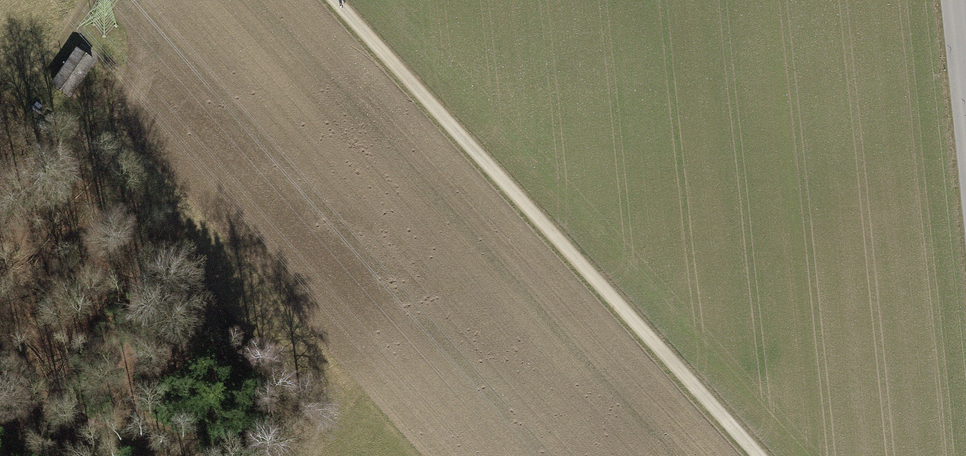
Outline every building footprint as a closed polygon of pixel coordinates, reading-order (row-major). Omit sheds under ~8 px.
[(104,57),(87,46),(57,93),(75,104),(104,57)]
